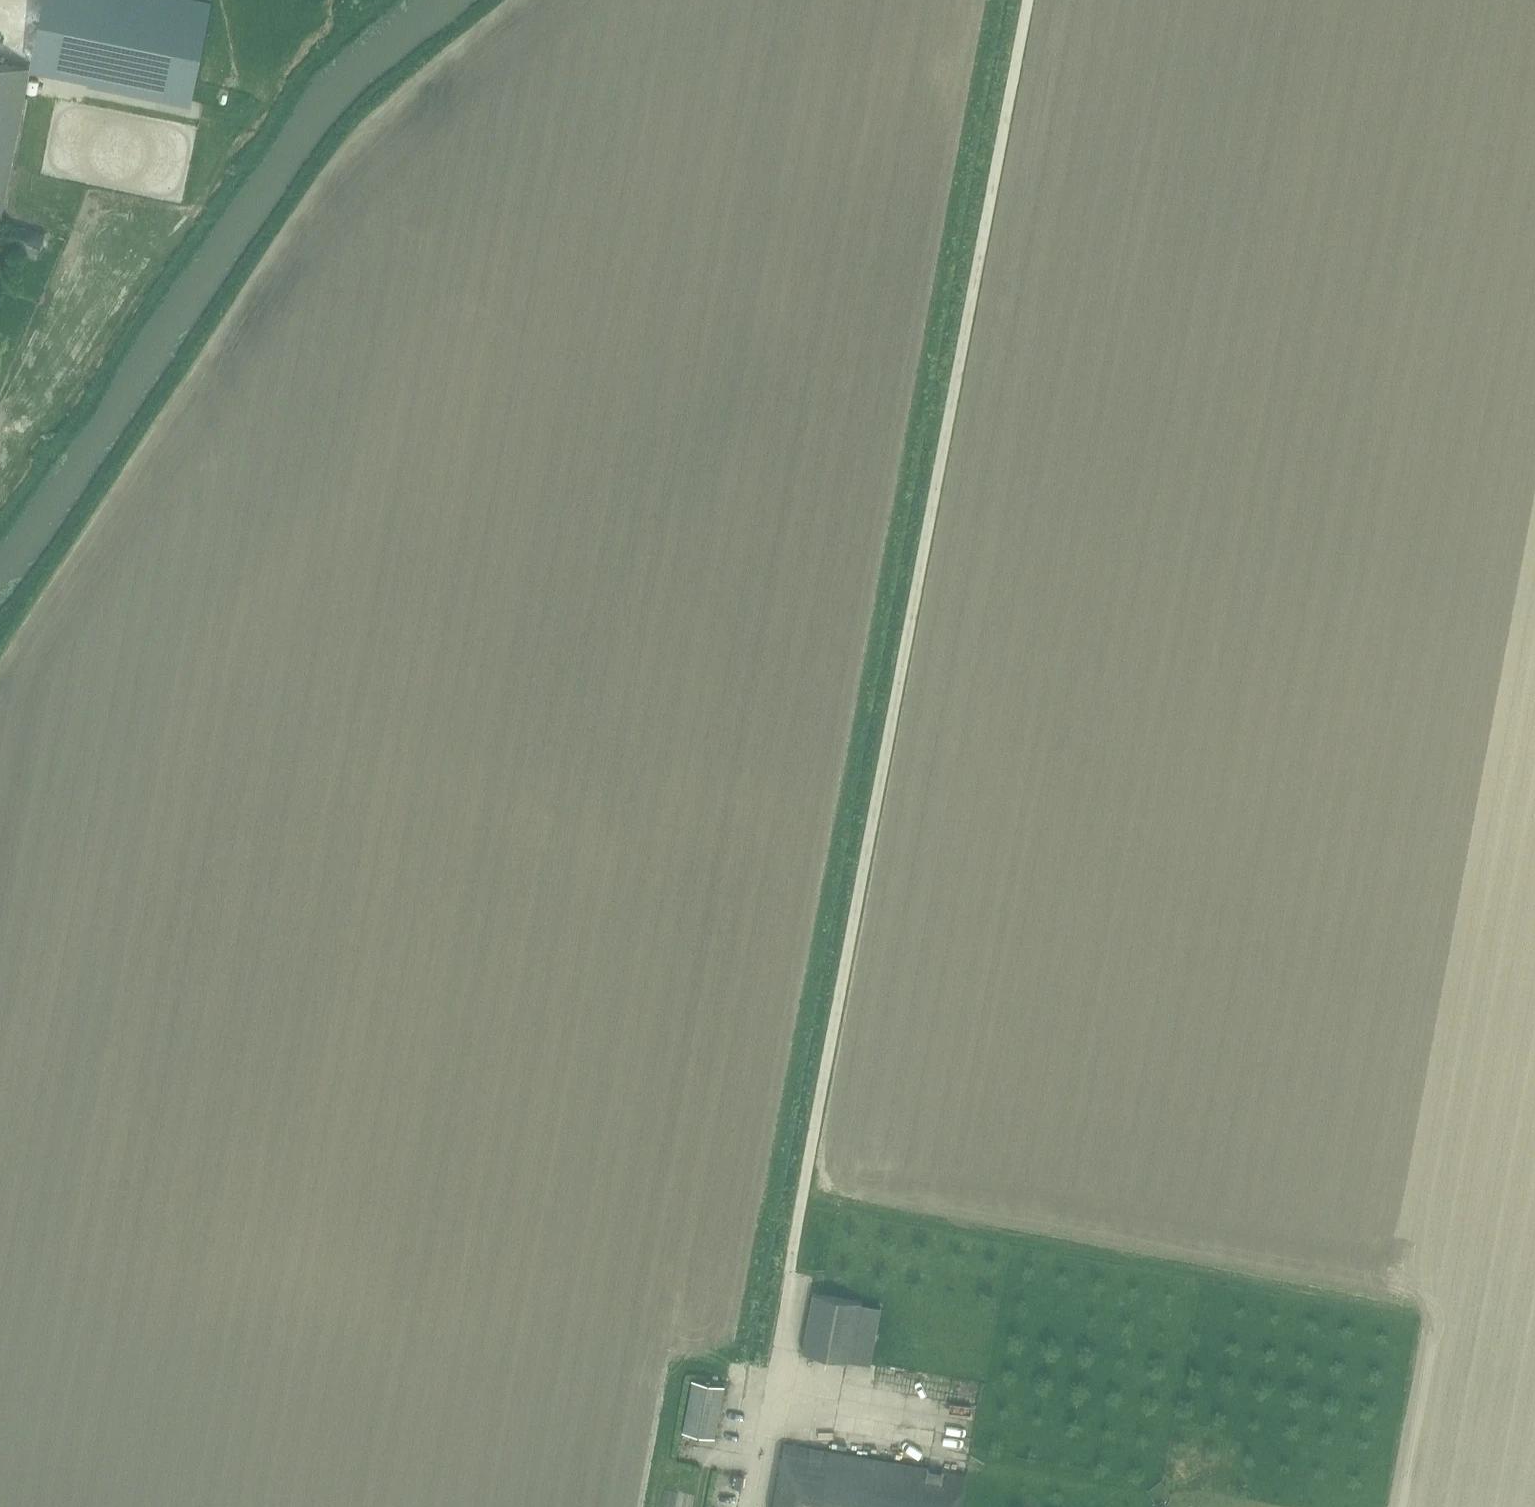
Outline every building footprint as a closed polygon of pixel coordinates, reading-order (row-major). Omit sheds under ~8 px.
[(89,83),(191,103),(195,83),(212,0),(105,0),(89,80),(89,83)] [(2,221),(32,69),(0,62),(0,237),(2,221)] [(7,222),(3,240),(42,251),(42,250),(52,252),(56,238),(46,234),(46,233),(8,221),(7,222)] [(814,1293),(803,1352),(871,1364),(881,1305),(814,1293)] [(694,1379),(684,1431),(715,1437),(725,1385),(694,1379)] [(810,1446),(786,1442),(774,1506),(960,1506),(966,1474),(810,1446)] [(734,1475),(732,1486),(741,1487),(743,1476),(734,1475)]
